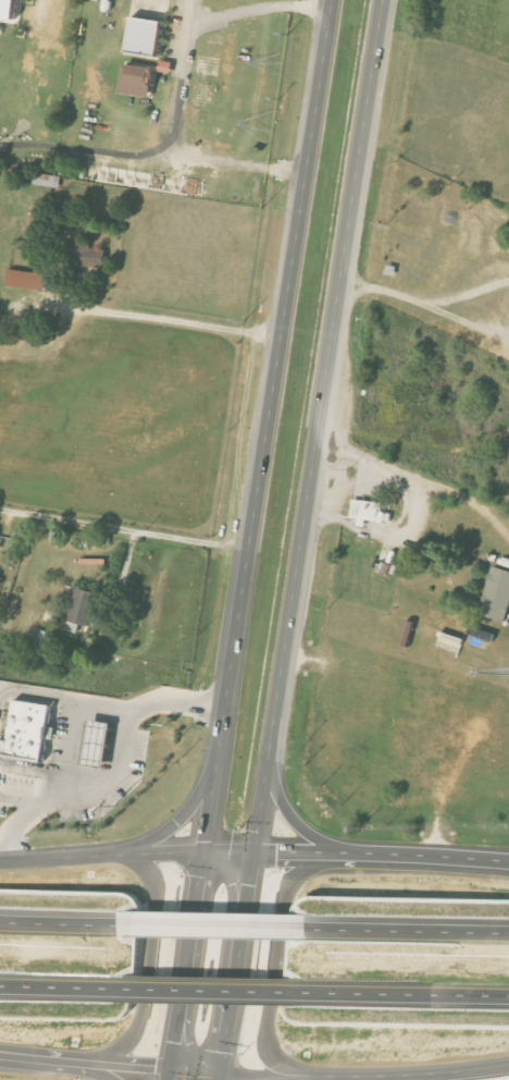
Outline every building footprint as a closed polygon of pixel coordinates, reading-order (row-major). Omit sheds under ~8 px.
[(17,20),(19,0),(0,0),(0,17),(17,20)] [(127,51),(159,54),(162,20),(131,17),(127,51)] [(158,72),(172,74),(172,62),(159,61),(158,72)] [(122,95),(151,96),(152,66),(123,64),(122,95)] [(104,269),(107,248),(73,242),(69,263),(104,269)] [(47,274),(9,270),(7,287),(46,291),(47,274)] [(352,500),(351,519),(390,524),(392,514),(383,513),(384,503),(352,500)] [(494,567),(480,615),(506,622),(508,613),(508,571),(494,567)] [(79,625),(92,626),(96,591),(73,588),(68,632),(78,633),(79,625)] [(401,645),(410,647),(416,623),(407,621),(401,645)] [(8,741),(0,741),(0,753),(41,760),(50,707),(14,701),(8,741)] [(90,721),(84,766),(107,770),(112,724),(90,721)]
